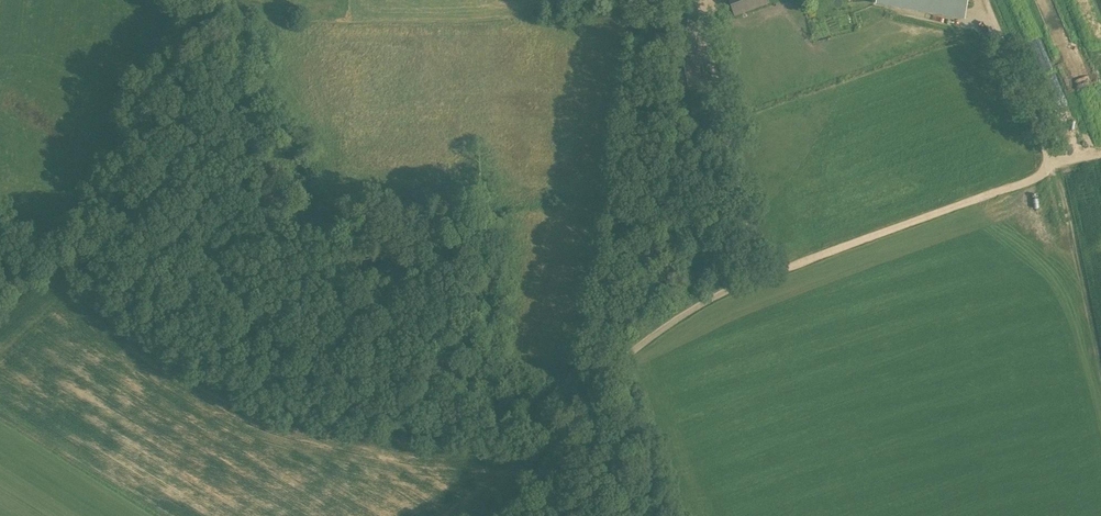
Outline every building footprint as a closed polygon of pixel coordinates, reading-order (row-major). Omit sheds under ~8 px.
[(734,16),(768,4),(766,0),(728,0),(734,16)] [(886,4),(964,17),(967,0),(886,0),(886,4)]
